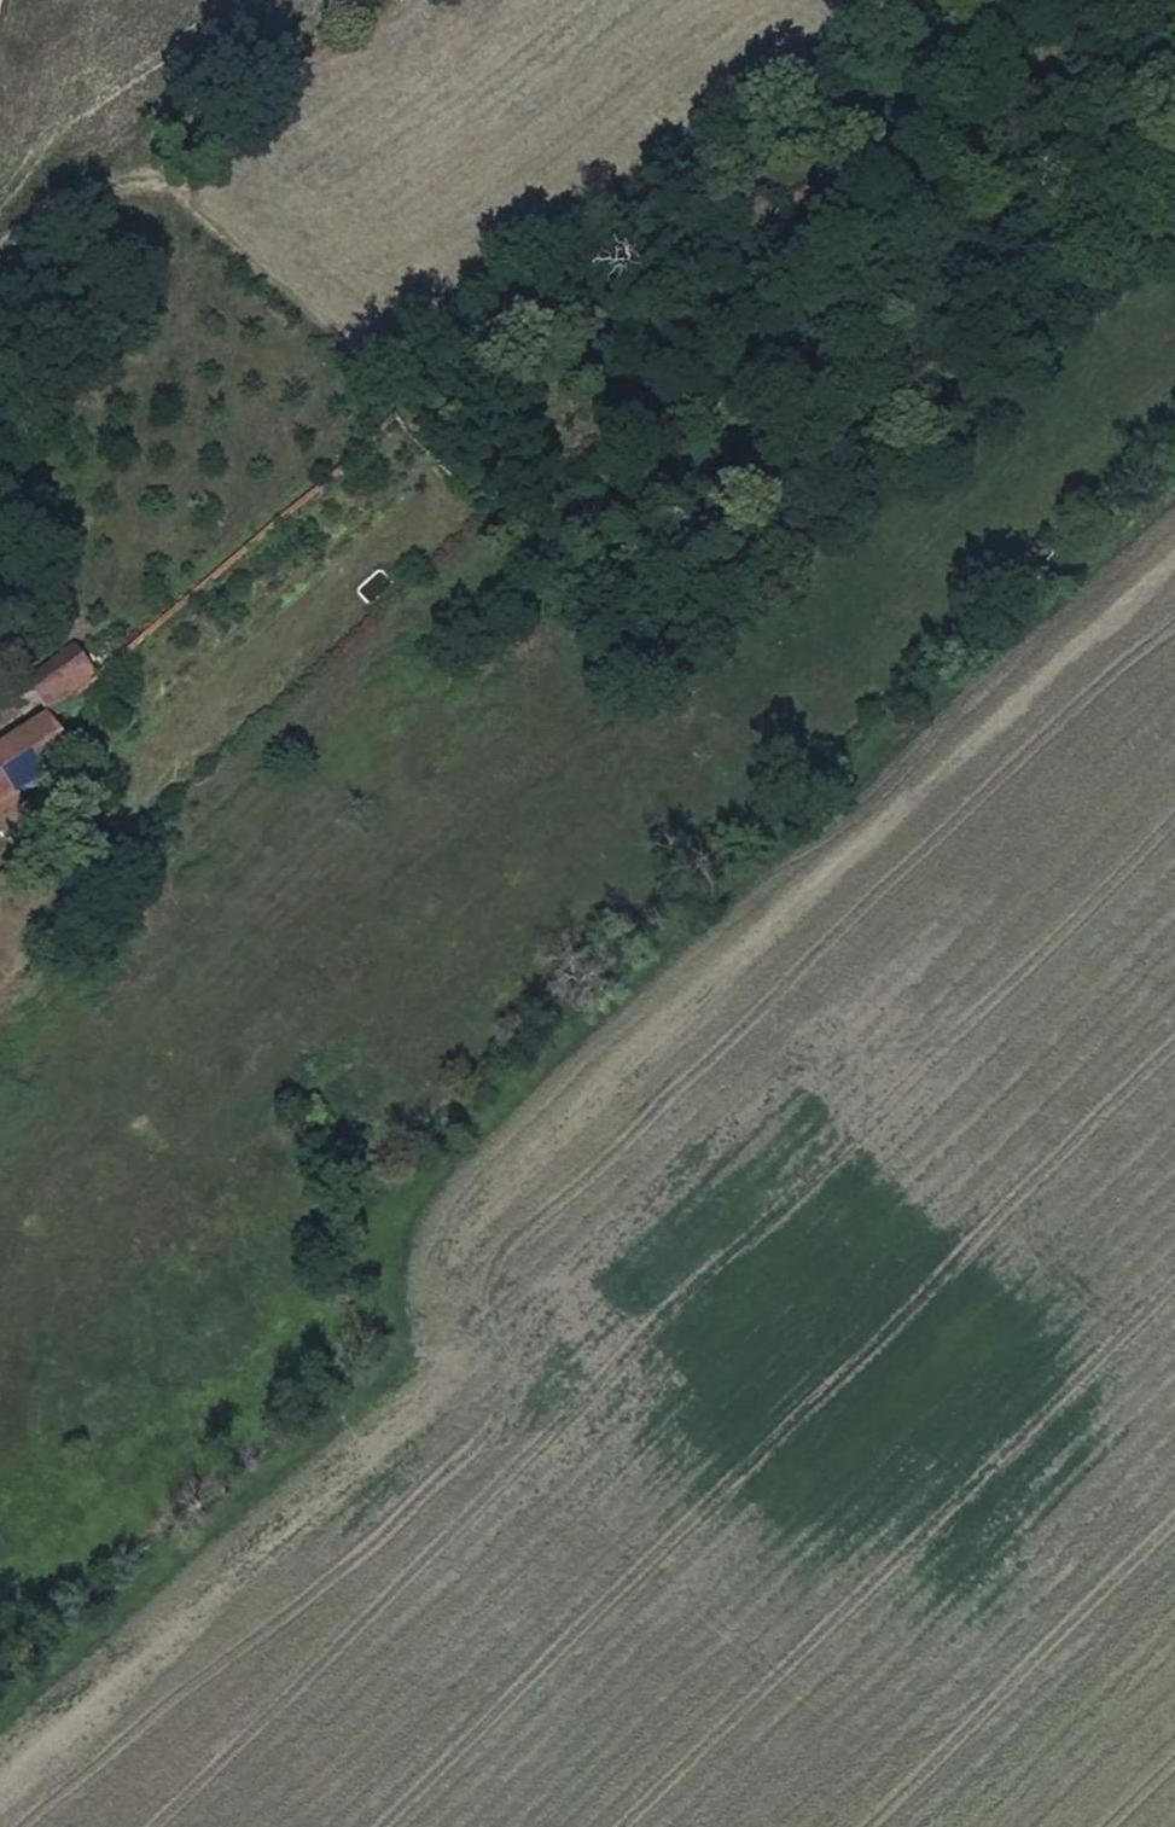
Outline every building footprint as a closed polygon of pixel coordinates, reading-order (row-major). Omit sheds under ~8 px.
[(27,717),(84,689),(67,661),(13,689),(27,717)] [(42,728),(0,754),(0,820),(54,787),(46,772),(68,760),(42,728)]
